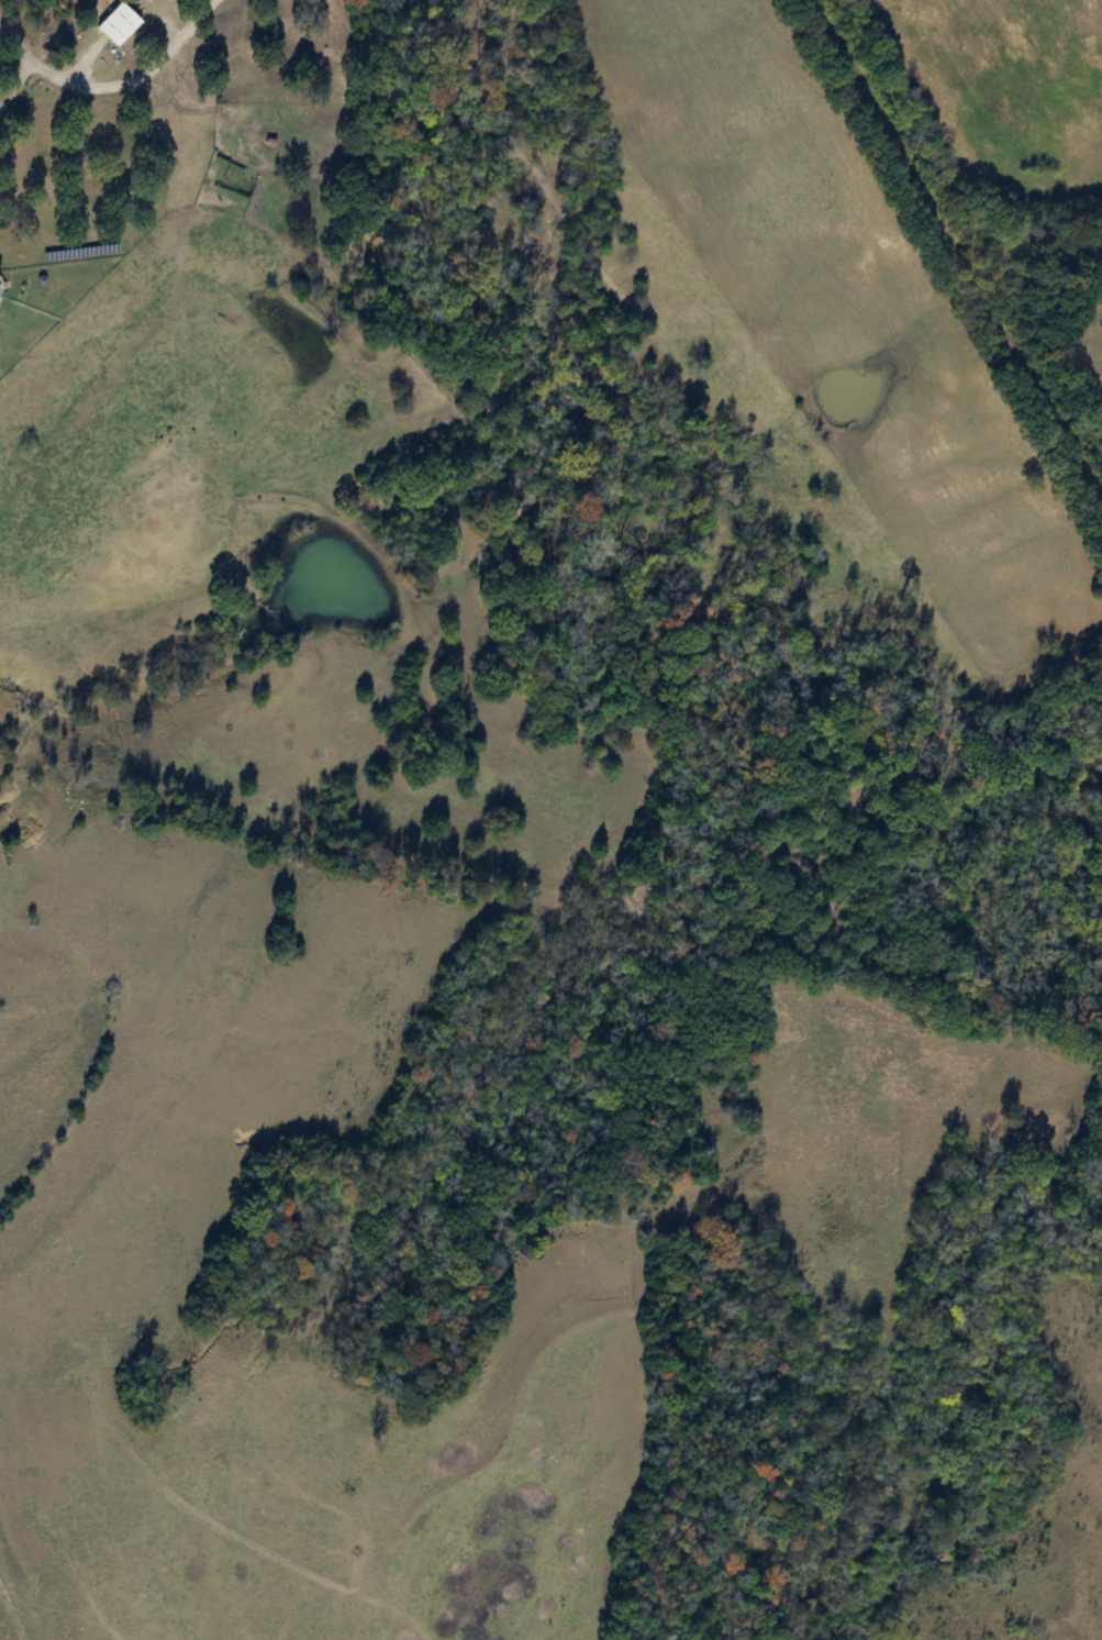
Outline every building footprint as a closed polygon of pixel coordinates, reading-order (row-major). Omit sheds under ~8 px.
[(140,21),(120,1),(95,25),(115,45),(140,21)]
